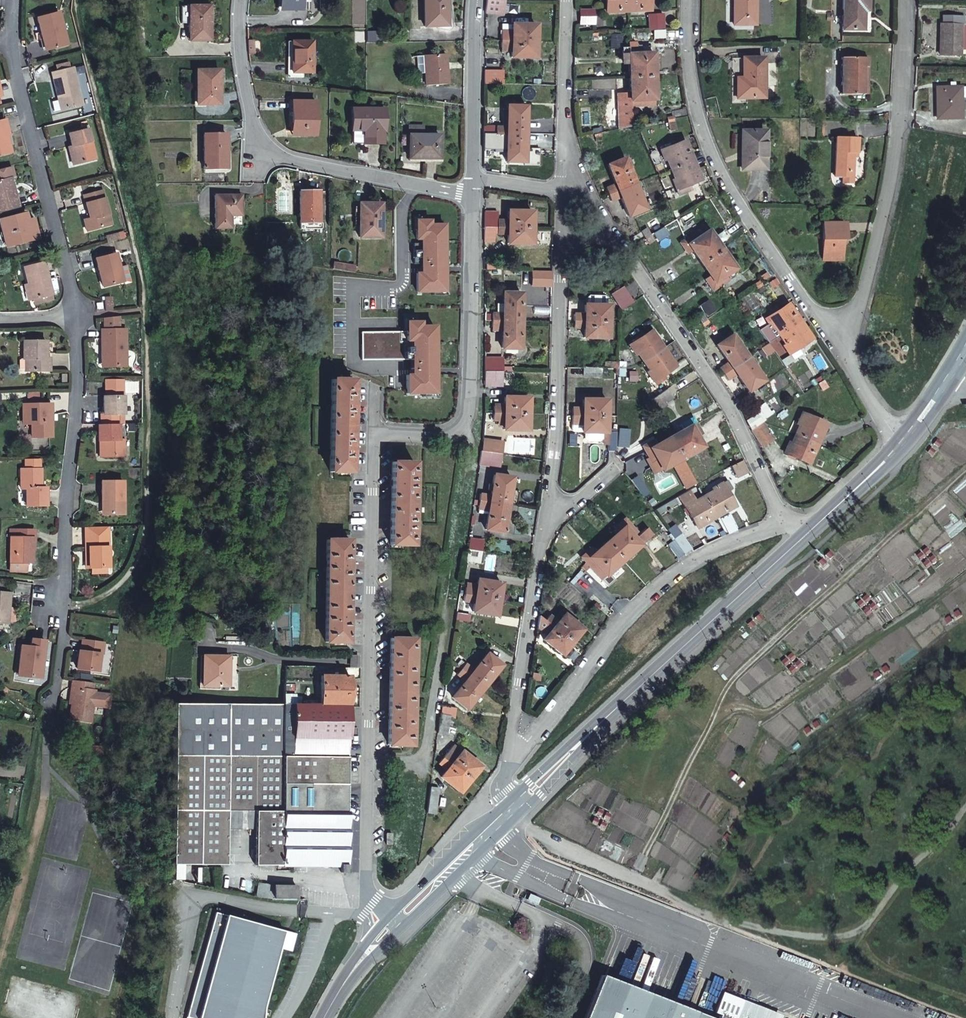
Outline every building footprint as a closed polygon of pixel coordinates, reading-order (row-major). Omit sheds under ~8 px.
[(304,0),(283,0),(283,12),(304,12),(304,0)] [(426,16),(426,27),(447,27),(447,0),(425,0),(426,16)] [(488,7),(488,13),(506,13),(506,0),(489,0),(488,7)] [(630,0),(608,0),(608,12),(630,10),(630,8),(630,0)] [(630,8),(630,10),(637,10),(652,9),(651,0),(630,0),(630,8)] [(755,0),(735,0),(736,15),(734,15),(735,28),(756,27),(755,0)] [(844,27),(864,26),(863,6),(868,6),(867,0),(843,0),(844,27)] [(946,9),(946,17),(944,17),(945,48),(965,48),(965,38),(965,16),(965,8),(946,9)] [(595,23),(594,9),(581,10),(582,24),(595,23)] [(50,37),(53,46),(68,42),(60,12),(38,18),(45,39),(50,37)] [(211,45),(212,13),(200,13),(186,13),(185,30),(192,30),(192,45),(211,45)] [(651,16),(652,31),(666,30),(665,15),(651,16)] [(510,39),(535,40),(535,23),(512,22),(512,32),(501,32),(501,39),(510,39)] [(680,38),(680,29),(676,29),(666,30),(667,39),(680,38)] [(367,32),(356,32),(356,43),(367,43),(367,32)] [(618,32),(610,33),(612,46),(620,46),(618,32)] [(534,57),(535,40),(510,39),(501,39),(501,46),(511,47),(511,56),(534,57)] [(633,126),(632,104),(645,103),(645,98),(656,97),(653,50),(642,51),(641,45),(622,46),(623,61),(629,61),(631,91),(623,92),(624,95),(618,96),(620,129),(633,126)] [(313,77),(312,46),(292,46),(293,77),(313,77)] [(448,81),(448,52),(426,53),(427,71),(427,82),(448,81)] [(427,71),(426,53),(418,53),(419,71),(427,71)] [(867,63),(871,63),(870,53),(845,54),(847,91),(868,90),(867,63)] [(746,59),(746,80),(747,87),(741,87),(741,100),(767,99),(766,59),(746,59)] [(58,63),(60,70),(73,67),(71,60),(70,60),(58,63)] [(73,67),(60,70),(55,72),(62,98),(65,107),(84,102),(75,66),(73,67)] [(486,71),(486,83),(506,83),(506,71),(486,71)] [(227,111),(226,78),(219,79),(204,79),(205,112),(219,112),(227,111)] [(962,80),(956,80),(943,81),(946,112),(965,110),(965,80),(962,80)] [(55,100),(58,109),(65,107),(62,98),(55,100)] [(318,136),(317,103),(294,104),(295,136),(318,136)] [(525,162),(525,133),(526,106),(507,105),(507,126),(497,126),(497,133),(497,140),(506,140),(506,161),(514,162),(525,162)] [(386,128),(386,107),(354,107),(355,141),(384,141),(384,128),(386,128)] [(668,117),(668,120),(674,119),(675,119),(688,116),(687,108),(673,110),(673,116),(668,117)] [(440,155),(440,132),(423,132),(423,123),(410,123),(410,155),(440,155)] [(77,145),(81,161),(98,156),(91,128),(74,133),(77,145)] [(0,131),(0,155),(10,152),(5,136),(2,137),(0,131)] [(767,170),(769,132),(746,131),(745,169),(767,170)] [(496,147),(497,140),(497,133),(487,133),(487,146),(496,147)] [(856,179),(859,154),(859,150),(863,150),(863,134),(842,133),(840,158),(840,172),(847,172),(847,178),(856,179)] [(235,175),(234,138),(212,139),(214,176),(235,175)] [(668,161),(672,169),(675,168),(694,161),(694,160),(686,140),(661,151),(666,162),(668,161)] [(608,187),(610,194),(613,200),(623,197),(630,216),(647,210),(630,165),(627,158),(624,159),(616,162),(610,164),(617,184),(608,187)] [(675,168),(672,169),(673,172),(676,179),(674,180),(678,191),(703,180),(694,160),(694,161),(675,168)] [(19,203),(13,177),(17,176),(14,165),(0,169),(0,208),(19,203)] [(114,224),(105,190),(87,195),(93,217),(88,219),(92,230),(114,224)] [(320,206),(320,192),(302,192),(302,223),(320,223),(320,206)] [(242,216),(243,197),(217,196),(216,215),(242,216)] [(381,237),(382,204),(360,204),(360,237),(381,237)] [(497,212),(485,212),(485,226),(494,226),(497,226),(531,227),(531,211),(508,210),(508,219),(497,219),(497,212)] [(39,237),(34,219),(28,221),(26,213),(3,220),(10,244),(39,237)] [(826,219),(826,253),(845,253),(845,241),(845,237),(848,237),(848,219),(826,219)] [(706,223),(697,229),(700,234),(709,228),(706,223)] [(494,241),(494,226),(485,226),(485,242),(494,241)] [(531,243),(531,227),(497,226),(496,233),(507,234),(507,242),(531,243)] [(714,235),(720,242),(730,235),(725,227),(714,235)] [(697,229),(684,239),(681,241),(689,253),(694,249),(712,274),(707,277),(715,289),(731,278),(727,272),(736,266),(720,242),(714,235),(709,228),(700,234),(697,229)] [(125,279),(119,253),(100,257),(107,284),(125,279)] [(30,297),(50,292),(43,261),(23,266),(28,285),(30,297)] [(25,299),(30,297),(28,285),(22,287),(25,299)] [(622,308),(633,301),(623,285),(612,293),(622,308)] [(51,297),(50,292),(30,297),(32,302),(51,297)] [(521,348),(521,292),(503,292),(503,312),(493,312),(492,327),(503,327),(503,348),(521,348)] [(109,310),(116,309),(114,297),(107,298),(109,310)] [(702,306),(710,318),(718,313),(710,301),(702,306)] [(575,314),(574,321),(609,321),(609,304),(585,304),(585,314),(575,314)] [(776,326),(781,334),(800,321),(789,304),(767,318),(773,328),(776,326)] [(413,310),(413,381),(426,381),(426,310),(413,310)] [(699,318),(703,323),(708,319),(704,314),(699,318)] [(609,321),(574,321),(574,327),(585,327),(585,336),(609,336),(609,321)] [(800,321),(781,334),(786,342),(784,343),(791,354),(812,339),(800,321)] [(109,351),(110,364),(129,363),(128,328),(105,329),(106,351),(109,351)] [(643,361),(663,348),(651,330),(629,345),(636,355),(638,353),(643,361)] [(722,366),(726,372),(730,378),(739,372),(750,389),(765,379),(734,333),(720,343),(731,360),(722,366)] [(25,341),(25,358),(28,358),(28,368),(49,368),(49,347),(47,347),(47,341),(25,341)] [(763,346),(768,353),(775,349),(770,342),(763,346)] [(675,365),(663,348),(643,361),(649,369),(647,371),(653,380),(675,365)] [(503,357),(485,358),(485,371),(503,371),(503,367),(503,357)] [(602,367),(584,367),(584,375),(602,376),(602,367)] [(503,371),(485,371),(485,384),(503,384),(503,371)] [(352,378),(332,378),(330,471),(351,472),(352,378)] [(673,399),(667,390),(651,401),(658,410),(673,399)] [(104,423),(122,422),(122,410),(125,410),(125,394),(106,394),(106,410),(103,411),(103,423),(104,423)] [(493,413),(528,413),(528,396),(504,396),(504,405),(493,405),(493,413)] [(572,408),(572,415),(607,416),(607,399),(583,399),(583,408),(572,408)] [(31,414),(31,421),(31,434),(51,433),(51,402),(22,402),(22,414),(31,414)] [(748,420),(752,430),(755,428),(766,420),(765,419),(774,412),(767,402),(760,406),(763,410),(748,420)] [(800,424),(795,434),(817,443),(826,423),(802,412),(797,423),(800,424)] [(527,430),(528,413),(493,413),(493,420),(504,420),(504,429),(527,430)] [(607,416),(572,415),(572,422),(583,422),(582,431),(606,432),(607,416)] [(672,462),(682,457),(703,445),(698,435),(703,433),(694,417),(682,424),(684,428),(657,443),(655,439),(643,445),(649,456),(652,461),(656,458),(662,468),(672,462)] [(766,420),(755,428),(763,446),(773,438),(766,420)] [(122,435),(122,422),(104,423),(103,423),(101,423),(102,439),(106,439),(106,454),(126,454),(126,435),(122,435)] [(627,445),(628,428),(619,428),(618,445),(627,445)] [(817,443),(795,434),(791,442),(789,442),(785,452),(809,463),(817,443)] [(481,451),(501,454),(503,444),(482,441),(481,451)] [(499,466),(501,454),(481,451),(479,464),(499,466)] [(727,460),(731,466),(742,459),(738,453),(727,460)] [(662,468),(656,458),(652,461),(649,456),(646,458),(654,472),(662,468)] [(682,457),(672,462),(687,488),(697,483),(682,457)] [(39,485),(39,467),(38,467),(38,459),(23,459),(24,467),(19,468),(20,486),(23,486),(23,502),(44,502),(44,485),(39,485)] [(742,459),(731,466),(735,474),(740,471),(742,475),(749,471),(742,459)] [(414,461),(392,461),(390,544),(412,545),(414,461)] [(503,532),(508,500),(509,489),(511,476),(493,474),(490,495),(480,493),(478,508),(488,510),(486,530),(503,532)] [(636,474),(630,478),(642,495),(648,491),(636,474)] [(124,511),(124,479),(104,480),(104,498),(107,498),(107,511),(124,511)] [(713,491),(704,496),(716,516),(731,507),(735,505),(727,492),(732,488),(727,480),(712,489),(713,491)] [(517,490),(509,489),(508,500),(516,501),(517,490)] [(716,516),(704,496),(697,500),(695,498),(685,504),(699,527),(716,516)] [(727,529),(734,526),(727,514),(720,518),(727,529)] [(618,531),(595,552),(592,548),(582,557),(594,571),(598,567),(605,575),(641,544),(635,538),(634,536),(638,532),(626,518),(615,527),(618,531)] [(91,545),(91,562),(109,563),(110,525),(87,525),(87,545),(91,545)] [(647,528),(635,538),(641,544),(652,535),(647,528)] [(677,528),(670,533),(671,534),(681,548),(688,544),(677,528)] [(34,539),(35,530),(12,529),(10,560),(25,560),(31,561),(32,539),(34,539)] [(681,548),(671,534),(664,539),(674,553),(681,548)] [(468,549),(481,551),(483,540),(470,538),(468,549)] [(349,539),(327,539),(325,641),(348,642),(349,539)] [(479,563),(481,551),(468,549),(468,551),(466,561),(479,563)] [(25,567),(25,560),(10,560),(10,568),(22,569),(25,567)] [(466,587),(465,594),(476,596),(496,598),(499,599),(501,582),(477,579),(476,589),(466,587)] [(476,596),(465,594),(464,601),(474,602),(473,612),(497,614),(499,599),(496,598),(476,596)] [(9,597),(0,596),(0,623),(6,624),(9,597)] [(457,606),(455,621),(469,623),(471,614),(468,614),(469,607),(457,606)] [(549,614),(545,619),(547,621),(566,636),(572,641),(576,636),(582,629),(563,614),(558,621),(549,614)] [(545,619),(540,625),(548,632),(543,639),(561,654),(572,641),(566,636),(547,621),(545,619)] [(390,637),(388,744),(411,745),(414,637),(390,637)] [(32,672),(32,675),(42,676),(46,639),(34,638),(33,645),(24,645),(23,661),(26,661),(25,672),(32,672)] [(84,638),(84,642),(83,652),(81,652),(79,667),(98,669),(100,652),(102,652),(104,640),(84,638)] [(465,662),(456,673),(464,679),(451,695),(466,707),(501,664),(487,652),(473,669),(465,662)] [(204,665),(230,665),(230,655),(204,655),(204,665)] [(21,674),(32,675),(32,672),(25,672),(26,661),(23,661),(21,674)] [(230,686),(230,665),(204,665),(204,685),(230,686)] [(321,675),(321,704),(350,704),(350,675),(321,675)] [(94,689),(95,681),(74,678),(74,687),(77,688),(76,701),(74,717),(94,719),(96,701),(99,701),(98,703),(108,704),(110,693),(97,692),(97,689),(94,689)] [(284,693),(284,704),(300,704),(300,697),(295,696),(295,694),(284,693)] [(174,754),(284,755),(284,704),(175,704),(174,754)] [(284,704),(284,755),(349,756),(350,704),(321,704),(300,704),(284,704)] [(441,713),(450,714),(455,717),(456,707),(442,705),(441,713)] [(441,713),(437,735),(448,737),(450,714),(441,713)] [(453,745),(443,757),(469,778),(480,766),(453,745)] [(255,862),(283,863),(283,809),(284,783),(284,755),(174,754),(172,861),(227,862),(228,827),(229,809),(255,809),(255,827),(255,862)] [(284,755),(284,783),(349,783),(349,756),(284,755)] [(469,778),(443,757),(438,762),(446,769),(441,776),(459,791),(469,778)] [(283,809),(349,810),(349,783),(284,783),(283,809)] [(430,785),(426,810),(434,811),(437,786),(430,785)] [(228,827),(255,827),(255,809),(229,809),(228,827)] [(283,809),(283,863),(342,865),(342,871),(348,872),(349,810),(283,809)] [(259,899),(283,900),(283,886),(259,885),(259,899)] [(283,900),(300,900),(301,887),(283,886),(283,900)] [(281,947),(292,951),(298,935),(292,932),(292,934),(287,932),(287,931),(217,906),(177,1017),(255,1017),(281,947)] [(712,1017),(602,973),(584,1017),(715,1017),(712,1017)] [(744,999),(723,991),(712,1017),(715,1017),(736,1017),(744,999)] [(781,1014),(744,999),(736,1017),(779,1017),(781,1014)]
